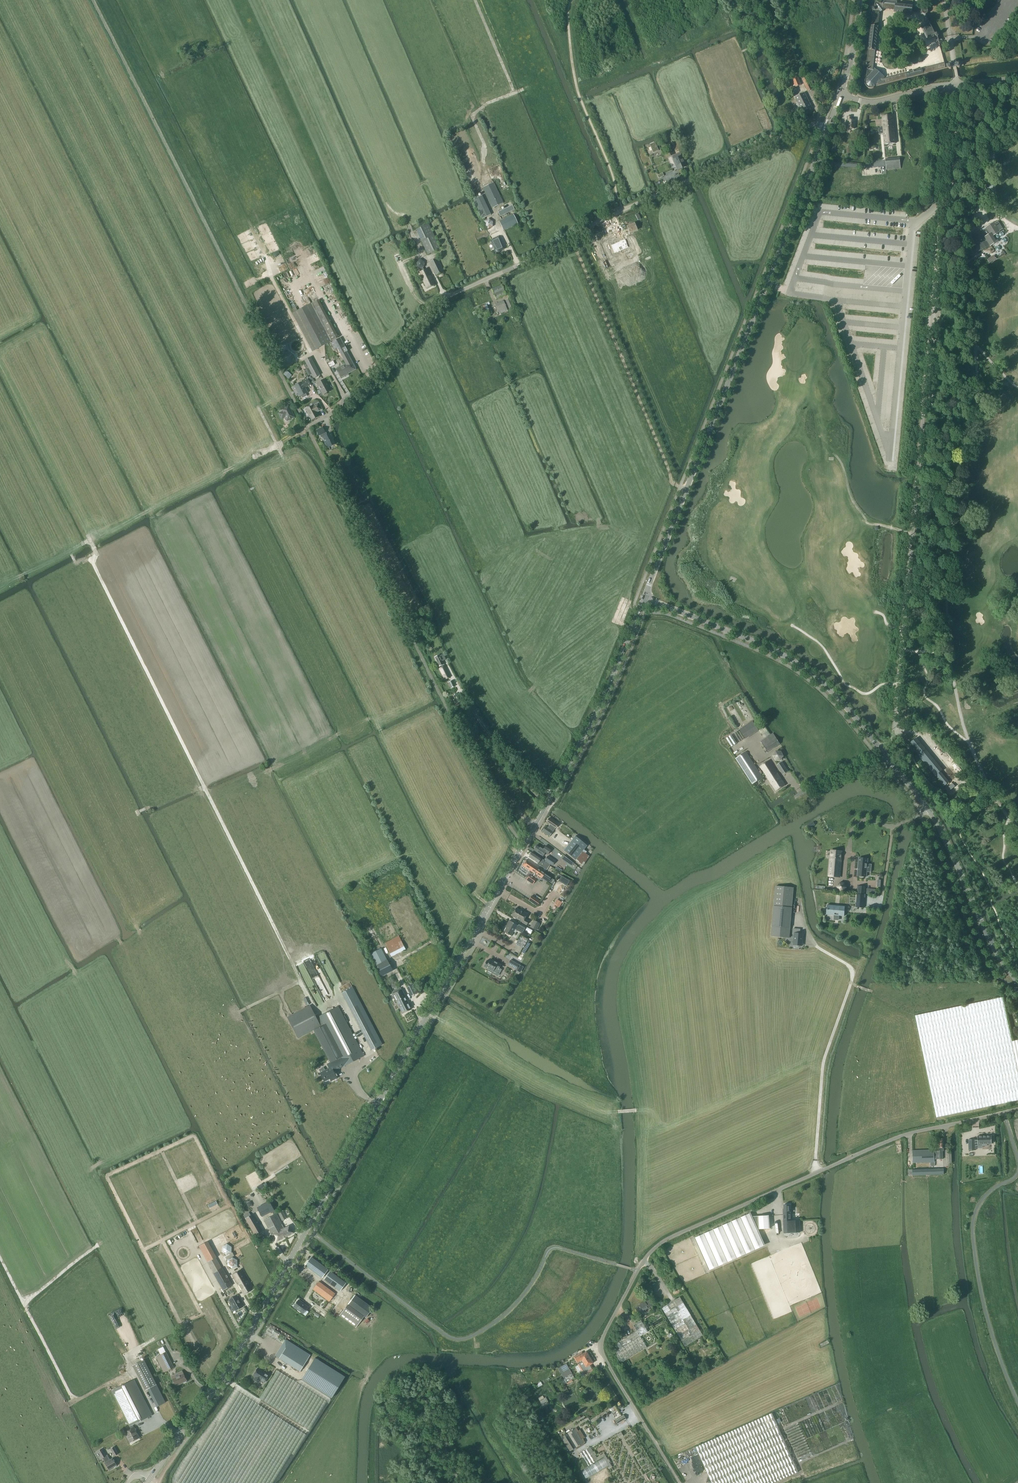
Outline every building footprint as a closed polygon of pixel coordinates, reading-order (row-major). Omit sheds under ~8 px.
[(911,15),(912,12),(923,13),(923,14),(924,14),(925,14),(926,14),(927,14),(927,13),(928,13),(928,12),(928,11),(928,10),(927,10),(927,9),(926,9),(926,8),(925,8),(924,8),(924,9),(923,9),(915,8),(912,7),(896,5),(897,2),(884,0),(883,0),(883,4),(879,3),(878,3),(878,2),(877,2),(876,3),(875,3),(875,4),(875,5),(875,6),(875,8),(874,8),(873,8),(872,10),(873,10),(867,63),(866,63),(866,64),(866,65),(868,66),(866,78),(866,79),(865,80),(865,81),(865,82),(865,83),(865,84),(865,85),(865,86),(866,86),(866,87),(867,87),(868,88),(869,88),(870,88),(871,88),(872,88),(873,88),(874,88),(874,87),(875,87),(875,86),(948,67),(948,68),(949,68),(949,69),(950,69),(951,69),(951,68),(952,68),(952,67),(954,66),(956,66),(957,66),(957,67),(958,67),(959,67),(960,67),(960,66),(963,66),(963,61),(958,62),(958,61),(956,62),(953,62),(949,63),(949,64),(945,64),(945,63),(944,64),(944,63),(882,80),(882,79),(882,78),(873,70),(879,11),(883,8),(895,10),(895,13),(907,14),(911,15)] [(920,26),(923,32),(927,40),(935,36),(937,37),(938,36),(938,34),(937,33),(935,34),(929,22),(927,17),(924,18),(926,24),(920,26)] [(801,85),(798,77),(792,80),(795,87),(801,85)] [(802,80),(808,91),(812,89),(807,78),(802,80)] [(812,107),(804,93),(795,98),(802,112),(812,107)] [(848,129),(854,129),(855,120),(851,120),(851,116),(847,116),(847,120),(846,120),(846,128),(848,128),(848,129)] [(879,132),(883,132),(884,144),(895,143),(893,116),(882,117),(883,127),(879,128),(879,132)] [(654,143),(650,145),(651,147),(648,148),(649,151),(652,150),(653,153),(658,151),(657,148),(656,145),(655,145),(654,143)] [(499,160),(499,159),(498,158),(498,156),(497,155),(496,154),(495,153),(494,153),(493,152),(491,152),(490,153),(489,153),(488,154),(487,155),(486,156),(485,157),(485,158),(485,160),(485,161),(485,162),(486,163),(487,164),(488,165),(489,166),(490,166),(492,166),(493,166),(495,166),(496,165),(497,164),(498,163),(498,162),(499,160)] [(677,170),(678,170),(686,167),(681,156),(673,160),(676,166),(675,166),(677,170)] [(886,159),(887,170),(900,169),(899,158),(886,159)] [(861,170),(862,176),(882,174),(881,167),(865,168),(866,170),(861,170)] [(996,196),(995,180),(987,181),(988,197),(996,196)] [(503,203),(493,183),(483,187),(492,208),(503,203)] [(498,212),(500,216),(514,210),(512,205),(498,212)] [(499,221),(503,230),(518,224),(513,215),(499,221)] [(976,241),(969,246),(974,254),(981,250),(990,245),(990,246),(997,241),(993,235),(999,232),(999,231),(1001,230),(1002,228),(998,223),(997,222),(994,224),(994,223),(982,231),(972,236),(976,241)] [(421,241),(428,254),(440,248),(428,224),(416,230),(421,241)] [(492,239),(493,239),(490,241),(494,250),(493,250),(495,255),(500,252),(505,249),(500,240),(501,239),(499,235),(492,239)] [(629,242),(626,243),(625,241),(624,238),(612,243),(611,244),(612,247),(611,247),(608,248),(609,249),(610,251),(611,255),(612,255),(613,254),(615,254),(615,253),(616,254),(616,253),(626,249),(628,253),(628,254),(629,254),(628,254),(629,254),(629,253),(630,253),(632,252),(633,252),(630,244),(629,242)] [(444,272),(437,258),(429,262),(436,276),(444,272)] [(419,273),(427,289),(435,285),(427,269),(419,273)] [(506,295),(501,285),(492,289),(496,299),(506,295)] [(514,307),(509,298),(505,300),(509,309),(514,307)] [(318,300),(297,311),(293,313),(292,314),(312,351),(338,338),(318,300)] [(495,305),(499,314),(507,310),(503,301),(495,305)] [(346,352),(347,351),(340,338),(331,343),(334,350),(337,348),(342,358),(348,355),(346,352)] [(308,367),(314,378),(320,375),(310,357),(304,361),(306,365),(308,367)] [(346,363),(346,364),(336,369),(341,377),(356,369),(355,369),(356,368),(354,363),(352,364),(351,361),(346,363)] [(300,396),(301,396),(303,398),(307,396),(306,393),(307,393),(304,387),(306,386),(306,387),(310,385),(308,379),(302,383),(301,382),(294,386),(300,396)] [(317,383),(323,395),(331,391),(325,379),(317,383)] [(316,413),(322,410),(317,402),(315,401),(311,403),(313,406),(306,409),(311,420),(318,417),(316,413)] [(287,421),(294,417),(288,406),(281,410),(283,412),(279,414),(281,419),(285,417),(287,421)] [(322,437),(325,443),(327,448),(335,444),(333,440),(334,439),(331,433),(326,436),(324,433),(325,433),(322,427),(316,430),(319,436),(322,434),(323,437),(322,437)] [(439,669),(445,680),(450,677),(445,666),(444,666),(444,665),(444,664),(442,661),(446,660),(443,654),(440,656),(439,655),(434,657),(440,668),(439,669)] [(758,730),(752,721),(740,729),(745,738),(758,730)] [(761,742),(767,752),(780,744),(773,733),(761,742)] [(737,743),(732,735),(726,739),(731,747),(737,743)] [(915,751),(935,776),(942,770),(916,739),(911,743),(917,750),(915,751)] [(775,760),(780,760),(783,756),(781,752),(776,751),(773,756),(775,760)] [(763,777),(746,752),(736,759),(752,784),(763,777)] [(760,766),(776,791),(785,785),(769,761),(760,766)] [(782,762),(777,765),(783,775),(788,772),(782,762)] [(555,828),(558,824),(549,818),(546,822),(555,828)] [(587,852),(584,850),(587,846),(575,836),(564,850),(575,860),(579,863),(579,864),(581,866),(582,865),(583,866),(589,857),(585,854),(587,852)] [(545,846),(543,849),(537,845),(535,848),(533,850),(543,856),(545,853),(547,854),(551,849),(545,846)] [(829,876),(839,877),(842,852),(831,851),(829,876)] [(541,859),(541,858),(532,852),(529,857),(540,865),(546,870),(550,864),(541,859)] [(553,865),(555,861),(547,856),(544,860),(549,864),(550,863),(553,865)] [(564,856),(561,859),(571,866),(573,863),(564,856)] [(856,876),(865,877),(867,859),(858,858),(856,876)] [(526,860),(522,865),(530,871),(527,876),(529,877),(526,880),(533,884),(537,879),(540,881),(541,878),(544,873),(537,869),(538,868),(526,860)] [(548,883),(551,878),(544,873),(541,878),(548,883)] [(837,887),(839,891),(844,892),(846,888),(844,883),(839,883),(837,887)] [(771,936),(789,938),(793,888),(775,886),(771,936)] [(864,908),(865,894),(865,887),(858,886),(857,893),(856,907),(864,908)] [(537,906),(540,901),(532,896),(529,900),(537,906)] [(562,903),(557,900),(554,905),(559,908),(562,903)] [(826,915),(834,915),(844,916),(845,906),(827,905),(826,915)] [(523,911),(523,912),(516,908),(512,916),(522,922),(526,925),(529,921),(524,919),(527,914),(523,911)] [(536,931),(540,923),(533,920),(530,927),(536,931)] [(522,933),(526,926),(519,923),(518,926),(509,921),(507,924),(508,925),(504,932),(511,936),(515,929),(522,933)] [(794,934),(793,945),(802,946),(803,934),(800,934),(800,929),(793,929),(792,934),(794,934)] [(381,975),(391,969),(379,945),(368,951),(381,975)] [(499,968),(501,965),(497,963),(491,960),(490,959),(490,960),(489,962),(486,961),(483,966),(488,969),(489,970),(488,971),(492,973),(493,971),(496,973),(499,968)] [(516,969),(518,965),(510,960),(508,965),(516,969)] [(410,976),(403,980),(411,996),(418,992),(410,976)] [(372,1050),(382,1045),(353,988),(342,993),(372,1050)] [(401,988),(392,992),(398,1005),(394,1007),(396,1009),(399,1008),(402,1014),(411,1009),(401,988)] [(1012,1041),(1003,997),(915,1016),(936,1117),(1017,1100),(1017,1040),(1012,1041)] [(363,1056),(338,1007),(316,1018),(310,1006),(287,1018),(298,1039),(314,1030),(322,1026),(339,1058),(343,1067),(363,1056)] [(343,1067),(339,1058),(335,1060),(327,1064),(329,1068),(320,1073),(324,1081),(330,1079),(331,1081),(337,1078),(333,1072),(343,1067)] [(975,1139),(968,1139),(969,1150),(975,1150),(975,1143),(977,1143),(977,1144),(982,1144),(982,1146),(982,1145),(987,1145),(987,1144),(991,1143),(991,1135),(977,1136),(977,1140),(975,1140),(975,1139)] [(912,1151),(913,1163),(930,1162),(930,1166),(934,1166),(934,1159),(943,1159),(943,1151),(944,1151),(943,1139),(938,1139),(939,1151),(934,1151),(934,1150),(912,1151)] [(262,1217),(274,1210),(269,1201),(257,1207),(262,1217)] [(784,1205),(784,1209),(783,1209),(784,1233),(800,1232),(800,1220),(790,1221),(790,1204),(784,1205)] [(252,1214),(250,1215),(249,1212),(243,1215),(255,1236),(263,1231),(252,1214)] [(694,1238),(708,1269),(764,1243),(751,1213),(694,1238)] [(281,1225),(282,1224),(276,1214),(264,1221),(276,1242),(284,1237),(280,1230),(283,1228),(281,1225)] [(284,1237),(294,1233),(289,1225),(283,1228),(280,1230),(284,1237)] [(222,1268),(216,1258),(217,1257),(208,1241),(199,1246),(208,1262),(214,1273),(213,1273),(223,1291),(232,1285),(222,1268)] [(322,1278),(327,1270),(311,1258),(305,1265),(322,1278)] [(244,1295),(253,1290),(242,1271),(243,1270),(242,1269),(232,1275),(244,1295)] [(340,1291),(346,1283),(330,1271),(324,1279),(340,1291)] [(335,1293),(319,1282),(313,1289),(329,1301),(335,1293)] [(243,1306),(236,1295),(229,1300),(235,1311),(243,1306)] [(373,1308),(355,1295),(347,1304),(364,1316),(366,1318),(373,1308)] [(661,1308),(685,1347),(703,1336),(679,1297),(661,1308)] [(303,1314),(308,1306),(299,1300),(293,1307),(303,1314)] [(645,1310),(652,1305),(649,1301),(645,1303),(644,1301),(635,1307),(639,1314),(640,1314),(641,1315),(645,1312),(645,1311),(645,1310)] [(355,1328),(364,1316),(347,1304),(339,1316),(355,1328)] [(636,1331),(628,1336),(624,1338),(616,1343),(619,1349),(615,1351),(617,1357),(620,1363),(646,1347),(639,1336),(647,1332),(641,1320),(633,1325),(636,1331)] [(300,1371),(306,1361),(310,1355),(285,1339),(275,1356),(279,1358),(300,1371)] [(163,1372),(173,1367),(166,1352),(156,1357),(163,1372)] [(579,1361),(580,1363),(589,1357),(586,1352),(579,1356),(578,1354),(577,1355),(574,1357),(576,1361),(577,1362),(579,1361)] [(589,1357),(580,1363),(578,1364),(582,1370),(583,1371),(587,1372),(587,1371),(588,1372),(593,1369),(591,1366),(590,1367),(589,1365),(592,1363),(589,1357)] [(315,1358),(302,1379),(331,1398),(345,1377),(315,1358)] [(145,1390),(148,1389),(156,1384),(144,1360),(132,1366),(145,1390)] [(558,1368),(561,1374),(569,1369),(566,1364),(558,1368)] [(264,1382),(269,1375),(257,1368),(253,1375),(255,1377),(253,1380),(258,1383),(260,1380),(264,1382)] [(569,1369),(561,1374),(563,1378),(560,1379),(563,1385),(574,1379),(571,1373),(569,1369)] [(176,1386),(187,1381),(182,1371),(171,1376),(176,1386)] [(132,1425),(152,1415),(134,1379),(112,1390),(129,1426),(130,1426),(132,1425)] [(156,1384),(148,1389),(157,1407),(165,1402),(156,1384)] [(535,1393),(540,1401),(542,1405),(546,1403),(544,1398),(545,1398),(541,1390),(535,1393)] [(712,1482),(773,1482),(798,1472),(772,1413),(696,1447),(712,1482)] [(623,1415),(615,1420),(618,1424),(626,1419),(623,1415)] [(138,1436),(134,1427),(133,1427),(132,1425),(130,1426),(131,1428),(125,1432),(124,1432),(125,1433),(129,1442),(133,1441),(132,1439),(138,1436)] [(583,1443),(574,1429),(561,1437),(570,1451),(583,1443)] [(584,1458),(581,1460),(576,1463),(581,1470),(597,1460),(590,1449),(589,1448),(580,1453),(584,1458)] [(107,1455),(105,1456),(101,1449),(98,1451),(102,1458),(105,1463),(109,1470),(116,1465),(112,1458),(110,1460),(107,1455)]
